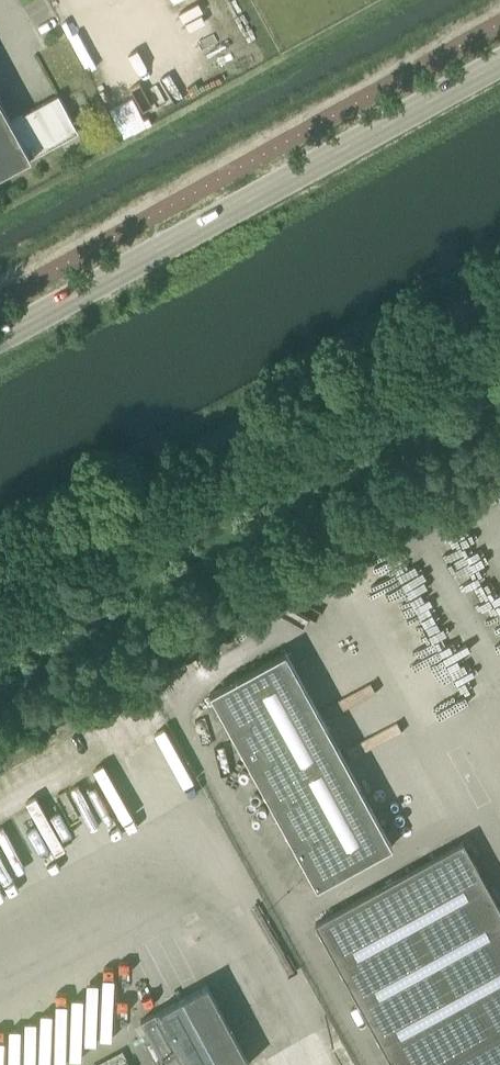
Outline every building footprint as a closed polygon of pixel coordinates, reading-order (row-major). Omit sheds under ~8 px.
[(0,101),(0,174),(78,131),(58,94),(11,120),(0,101)] [(210,693),(263,790),(317,887),(393,846),(286,651),(210,693)] [(464,840),(316,922),(394,1064),(499,1064),(499,907),(464,840)] [(158,1060),(161,1064),(246,1064),(250,1063),(207,983),(140,1019),(161,1058),(158,1060)]
